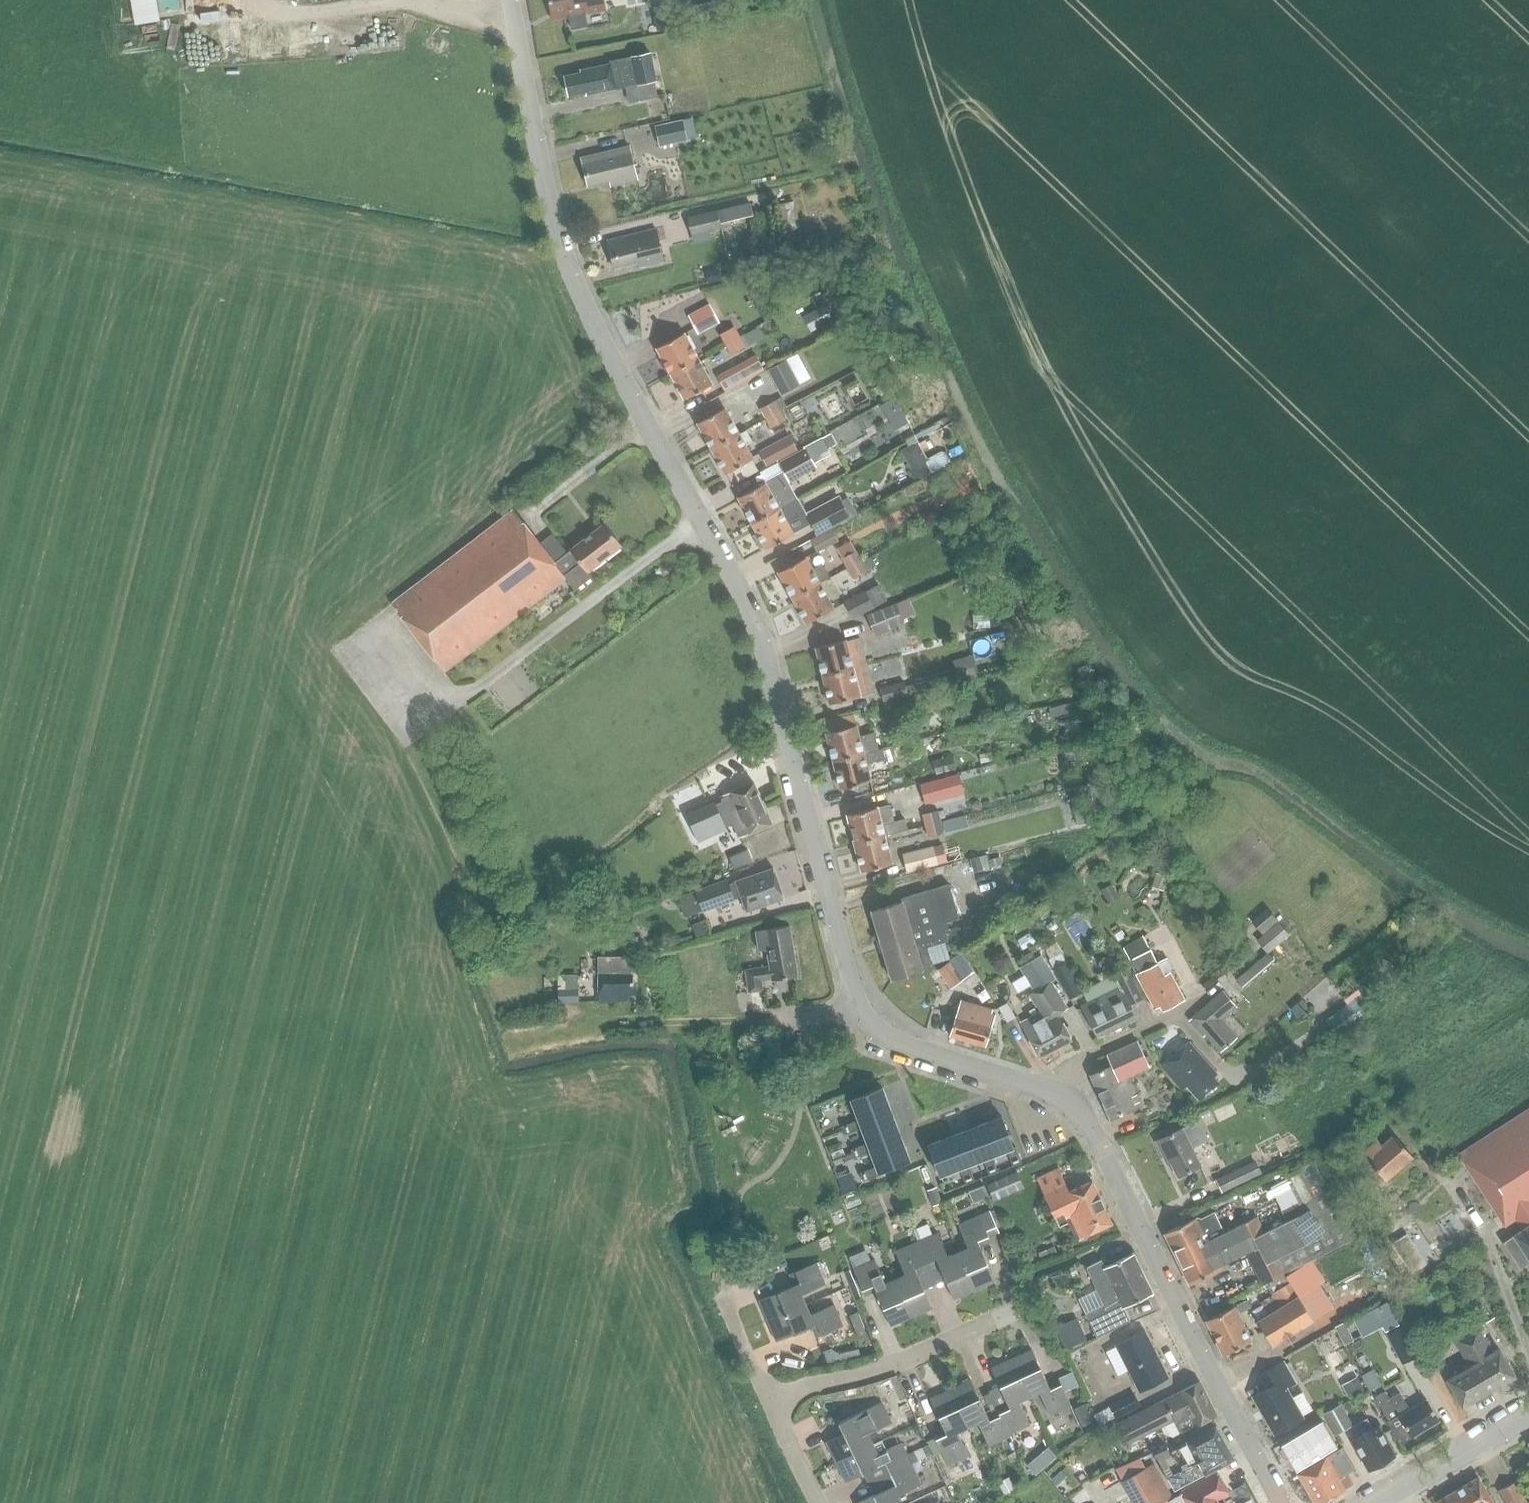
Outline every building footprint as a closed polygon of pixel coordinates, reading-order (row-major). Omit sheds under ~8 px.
[(185,0),(137,0),(140,22),(168,18),(167,11),(187,8),(185,0)] [(605,0),(550,0),(553,20),(606,10),(605,0)] [(670,5),(653,8),(657,31),(674,28),(670,5)] [(627,87),(630,102),(659,95),(655,80),(658,79),(651,53),(611,62),(611,64),(581,70),(581,74),(565,77),(569,95),(591,91),(592,94),(627,87)] [(688,140),(683,119),(655,125),(660,146),(688,140)] [(639,180),(631,146),(582,158),(589,186),(611,181),(613,186),(639,180)] [(801,229),(795,201),(778,205),(785,233),(801,229)] [(688,218),(693,235),(722,228),(721,223),(754,215),(751,202),(688,218)] [(664,262),(656,228),(608,240),(615,269),(638,264),(639,268),(664,262)] [(720,322),(710,304),(689,315),(698,333),(720,322)] [(834,320),(826,305),(803,316),(811,332),(834,320)] [(726,344),(741,336),(735,326),(720,335),(726,344)] [(741,336),(726,344),(731,354),(761,337),(758,332),(743,341),(741,336)] [(672,374),(698,359),(685,334),(658,348),(672,374)] [(787,360),(793,372),(805,366),(798,353),(787,359),(787,360)] [(685,399),(712,385),(698,359),(672,374),(685,399)] [(768,370),(782,394),(800,384),(793,372),(787,360),(768,370)] [(751,377),(742,362),(721,374),(730,389),(751,377)] [(879,383),(887,399),(894,395),(886,380),(879,383)] [(766,418),(781,411),(776,401),(761,408),(766,418)] [(712,448),(739,434),(725,408),(698,423),(712,448)] [(781,411),(766,418),(771,429),(786,421),(781,411)] [(746,430),(739,434),(712,448),(726,474),(753,459),(745,445),(752,441),(746,430)] [(798,450),(790,435),(759,452),(768,467),(798,450)] [(806,449),(814,464),(831,455),(822,437),(804,447),(805,449),(806,449)] [(933,458),(928,461),(918,441),(901,450),(913,473),(911,474),(915,482),(939,469),(933,458)] [(814,464),(806,449),(805,449),(781,462),(790,481),(816,468),(814,464)] [(737,469),(741,479),(764,468),(760,459),(737,469)] [(753,523),(796,500),(782,474),(739,498),(753,523)] [(842,500),(839,495),(806,513),(817,534),(857,513),(849,497),(842,500)] [(797,517),(806,512),(799,498),(796,500),(753,523),(767,549),(793,534),(786,520),(795,515),(797,517)] [(540,543),(514,509),(392,603),(445,672),(566,578),(575,590),(593,577),(589,571),(622,545),(606,524),(567,553),(553,534),(540,543)] [(810,540),(817,552),(839,541),(832,528),(810,540)] [(847,568),(862,560),(856,550),(842,558),(847,568)] [(863,561),(868,570),(876,565),(871,557),(863,561)] [(813,569),(806,558),(779,572),(793,597),(820,583),(819,582),(830,576),(823,564),(813,569)] [(862,560),(847,568),(853,578),(868,570),(863,561),(862,560)] [(807,623),(834,609),(820,583),(793,597),(807,623)] [(844,601),(853,619),(875,608),(865,590),(844,601)] [(905,624),(897,603),(868,614),(876,635),(905,624)] [(973,615),(974,628),(990,627),(989,614),(973,615)] [(980,654),(959,658),(964,676),(984,672),(980,655),(988,653),(984,639),(977,640),(980,654)] [(824,676),(853,668),(846,640),(816,648),(824,676)] [(831,704),(861,696),(853,668),(824,676),(831,704)] [(881,690),(884,702),(903,697),(899,685),(881,690)] [(1049,708),(1051,717),(1068,712),(1066,704),(1049,708)] [(859,736),(857,725),(827,733),(834,761),(864,753),(878,750),(874,732),(859,736)] [(905,743),(920,739),(918,728),(902,732),(905,743)] [(920,739),(905,743),(907,754),(923,750),(920,739)] [(841,789),(871,781),(866,763),(864,753),(834,761),(841,789)] [(953,755),(933,760),(937,775),(957,769),(953,755)] [(949,798),(944,778),(920,784),(925,804),(949,798)] [(715,801),(686,813),(699,843),(720,833),(718,828),(733,822),(740,838),(773,823),(761,798),(754,782),(753,782),(753,783),(730,793),(722,796),(726,804),(718,808),(715,801)] [(1091,793),(1071,798),(1073,808),(1093,803),(1091,793)] [(895,821),(891,804),(848,815),(855,843),(885,836),(909,829),(906,818),(895,821)] [(925,826),(942,821),(939,810),(923,814),(925,826)] [(955,830),(952,819),(943,822),(946,833),(955,830)] [(942,821),(925,826),(928,837),(945,832),(942,822),(942,821)] [(863,871),(892,864),(885,836),(855,843),(863,871)] [(939,865),(934,846),(903,854),(908,873),(939,865)] [(749,850),(730,858),(735,870),(754,862),(753,862),(749,850)] [(971,859),(974,869),(983,866),(980,856),(971,859)] [(785,899),(774,868),(737,882),(737,883),(730,885),(728,880),(697,892),(704,912),(742,898),(748,912),(785,899)] [(1152,886),(1164,890),(1168,877),(1156,873),(1152,886)] [(872,912),(892,979),(923,970),(922,967),(933,964),(928,947),(949,941),(944,923),(960,918),(949,884),(928,891),(901,899),(902,903),(872,912)] [(1101,890),(1106,899),(1117,893),(1112,884),(1101,890)] [(691,915),(702,910),(694,891),(683,896),(691,915)] [(1253,921),(1262,932),(1277,919),(1269,909),(1253,921)] [(1290,935),(1279,922),(1257,940),(1268,953),(1290,935)] [(798,976),(790,925),(757,931),(760,951),(768,949),(770,966),(746,970),(750,992),(764,990),(762,980),(773,979),(773,980),(798,976)] [(1129,960),(1150,950),(1144,936),(1123,947),(1129,960)] [(1235,980),(1243,988),(1274,962),(1267,953),(1235,980)] [(951,961),(964,979),(974,972),(961,954),(951,961)] [(1042,955),(1020,968),(1024,975),(1012,983),(1018,993),(1030,986),(1034,992),(1030,995),(1040,1013),(1021,1023),(1040,1057),(1072,1040),(1070,1037),(1074,1035),(1069,1025),(1065,1027),(1058,1014),(1068,1008),(1052,982),(1056,979),(1042,955)] [(943,995),(964,979),(951,961),(929,977),(943,995)] [(1171,972),(1165,975),(1159,962),(1137,974),(1156,1009),(1161,1006),(1163,1011),(1185,1000),(1171,972)] [(1054,969),(1069,999),(1082,993),(1067,963),(1054,969)] [(634,966),(599,965),(599,1002),(628,1001),(628,994),(634,993),(634,966)] [(1143,997),(1128,968),(1116,974),(1121,986),(1083,1005),(1099,1037),(1137,1019),(1130,1004),(1143,997)] [(579,999),(579,986),(559,986),(559,999),(579,999)] [(1238,1006),(1224,990),(1190,1020),(1204,1036),(1206,1034),(1222,1052),(1246,1030),(1231,1012),(1238,1006)] [(1329,1018),(1339,1032),(1369,1010),(1365,1005),(1368,1003),(1361,993),(1329,1018)] [(950,1036),(987,1046),(996,1015),(992,1014),(994,1009),(961,1000),(950,1036)] [(1150,1065),(1139,1041),(1108,1054),(1113,1065),(1091,1075),(1111,1119),(1142,1105),(1129,1075),(1150,1065)] [(1218,1074),(1189,1041),(1162,1066),(1183,1090),(1187,1086),(1199,1100),(1219,1083),(1214,1077),(1218,1074)] [(861,1125),(891,1113),(882,1088),(852,1100),(859,1120),(842,1126),(846,1135),(862,1128),(861,1125)] [(1459,1154),(1506,1226),(1516,1219),(1523,1230),(1515,1235),(1528,1257),(1528,1109),(1459,1154)] [(870,1148),(900,1137),(891,1113),(861,1125),(862,1128),(868,1143),(851,1150),(854,1158),(871,1152),(870,1148)] [(1013,1148),(1002,1117),(977,1127),(989,1157),(992,1156),(1007,1150),(1013,1148)] [(1209,1140),(1200,1120),(1157,1141),(1166,1160),(1169,1159),(1179,1178),(1201,1167),(1192,1148),(1209,1140)] [(989,1157),(977,1127),(954,1136),(965,1166),(969,1165),(984,1159),(989,1157)] [(1362,1153),(1386,1181),(1413,1157),(1394,1135),(1382,1146),(1377,1140),(1362,1153)] [(965,1166),(954,1136),(929,1145),(940,1176),(960,1168),(965,1166)] [(880,1173),(910,1161),(900,1137),(870,1148),(871,1152),(877,1167),(860,1173),(863,1182),(881,1175),(880,1173)] [(834,1158),(846,1153),(842,1143),(830,1148),(834,1158)] [(1350,1171),(1339,1158),(1324,1170),(1335,1184),(1350,1171)] [(1216,1180),(1223,1193),(1263,1173),(1256,1160),(1216,1180)] [(1353,1240),(1314,1161),(1286,1175),(1299,1200),(1281,1209),(1287,1221),(1266,1232),(1258,1216),(1234,1227),(1235,1228),(1220,1235),(1210,1215),(1199,1221),(1198,1217),(1165,1233),(1190,1285),(1223,1269),(1221,1265),(1247,1253),(1263,1285),(1286,1274),(1286,1273),(1353,1240)] [(1070,1191),(1059,1168),(1038,1178),(1060,1226),(1069,1222),(1078,1240),(1113,1224),(1093,1181),(1070,1191)] [(848,1173),(837,1178),(844,1196),(859,1190),(852,1172),(848,1173)] [(1017,1173),(987,1185),(994,1200),(1023,1188),(1017,1173)] [(943,1203),(937,1187),(927,1190),(933,1206),(943,1203)] [(975,1291),(995,1282),(980,1246),(991,1242),(989,1237),(999,1233),(990,1211),(959,1224),(968,1248),(958,1252),(975,1291)] [(975,1291),(958,1252),(948,1256),(938,1233),(917,1242),(929,1269),(939,1264),(954,1299),(975,1291)] [(1515,1235),(1503,1243),(1520,1269),(1528,1263),(1528,1257),(1515,1235)] [(917,1273),(929,1269),(917,1242),(896,1251),(905,1274),(895,1279),(912,1317),(932,1309),(917,1273)] [(1153,1293),(1134,1254),(1105,1267),(1102,1260),(1086,1267),(1095,1285),(1104,1304),(1086,1313),(1097,1337),(1131,1321),(1124,1307),(1153,1293)] [(1421,1255),(1406,1264),(1412,1274),(1427,1265),(1421,1255)] [(912,1317),(895,1279),(885,1283),(875,1260),(854,1269),(865,1295),(876,1291),(891,1326),(912,1317)] [(769,1323),(807,1306),(803,1294),(826,1284),(817,1263),(790,1274),(795,1285),(760,1300),(769,1323)] [(1273,1345),(1313,1320),(1285,1274),(1266,1283),(1273,1293),(1274,1294),(1261,1302),(1269,1315),(1258,1322),(1273,1345)] [(1046,1279),(1034,1284),(1039,1298),(1046,1295),(1045,1290),(1049,1289),(1046,1279)] [(807,1306),(769,1323),(777,1341),(812,1326),(817,1337),(844,1326),(835,1305),(811,1315),(807,1306)] [(1251,1341),(1234,1307),(1207,1320),(1224,1354),(1251,1341)] [(849,1315),(858,1338),(867,1335),(858,1312),(849,1315)] [(1086,1341),(1077,1318),(1056,1327),(1066,1349),(1086,1341)] [(1335,1327),(1345,1345),(1354,1340),(1344,1322),(1335,1327)] [(1493,1352),(1478,1327),(1455,1340),(1470,1367),(1447,1380),(1463,1407),(1516,1376),(1499,1348),(1493,1352)] [(1414,1356),(1398,1328),(1387,1335),(1403,1363),(1414,1356)] [(1169,1377),(1145,1331),(1117,1345),(1124,1360),(1115,1365),(1121,1377),(1130,1373),(1140,1391),(1169,1377)] [(831,1347),(823,1349),(827,1363),(842,1359),(839,1351),(831,1347)] [(1013,1358),(1030,1396),(1040,1392),(1050,1415),(1072,1405),(1059,1379),(1049,1384),(1032,1349),(1013,1358)] [(1020,1401),(1030,1396),(1013,1358),(992,1368),(1008,1403),(998,1407),(1010,1433),(1030,1424),(1020,1401)] [(1253,1396),(1275,1435),(1304,1418),(1287,1389),(1296,1383),(1284,1361),(1260,1375),(1268,1388),(1253,1396)] [(1376,1374),(1365,1381),(1370,1391),(1382,1384),(1376,1374)] [(1357,1377),(1342,1385),(1350,1398),(1364,1390),(1357,1377)] [(1010,1433),(998,1407),(997,1408),(998,1410),(987,1415),(971,1380),(952,1389),(970,1427),(979,1423),(989,1446),(1010,1436),(1009,1434),(1010,1433)] [(1217,1415),(1201,1382),(1114,1426),(1123,1444),(1152,1428),(1154,1431),(1175,1420),(1181,1433),(1217,1415)] [(959,1432),(970,1427),(952,1389),(931,1399),(947,1434),(936,1439),(948,1465),(969,1455),(959,1432)] [(1410,1434),(1411,1437),(1439,1420),(1427,1400),(1410,1410),(1400,1393),(1390,1398),(1386,1391),(1375,1397),(1389,1421),(1388,1422),(1398,1440),(1410,1434)] [(1110,1405),(1117,1419),(1141,1406),(1134,1393),(1110,1405)] [(836,1463),(874,1444),(869,1434),(892,1423),(882,1402),(856,1414),(839,1422),(844,1433),(827,1442),(836,1463)] [(1085,1404),(1073,1410),(1080,1426),(1092,1421),(1085,1404)] [(1324,1414),(1336,1435),(1354,1425),(1342,1404),(1324,1414)] [(1379,1426),(1373,1429),(1367,1418),(1353,1426),(1359,1437),(1352,1441),(1369,1471),(1384,1463),(1386,1466),(1394,1461),(1393,1458),(1396,1456),(1379,1426)] [(1338,1446),(1323,1420),(1281,1445),(1296,1471),(1338,1446)] [(1234,1458),(1216,1426),(1187,1441),(1188,1442),(1170,1451),(1168,1447),(1154,1453),(1174,1490),(1205,1473),(1205,1474),(1234,1458)] [(886,1477),(912,1465),(902,1443),(879,1454),(874,1444),(836,1463),(846,1482),(880,1466),(886,1477)] [(1343,1447),(1298,1474),(1315,1502),(1323,1502),(1345,1490),(1335,1472),(1338,1470),(1343,1477),(1356,1469),(1343,1447)] [(1036,1475),(1046,1466),(1038,1456),(1027,1465),(1036,1475)] [(1153,1463),(1122,1481),(1135,1502),(1218,1502),(1231,1495),(1217,1471),(1180,1492),(1181,1494),(1173,1499),(1153,1463)] [(912,1465),(886,1477),(891,1487),(857,1502),(902,1502),(899,1496),(922,1485),(912,1465)] [(1062,1470),(1051,1480),(1057,1486),(1068,1476),(1062,1470)] [(1479,1477),(1437,1501),(1438,1502),(1494,1502),(1479,1477)] [(1010,1478),(999,1483),(1006,1496),(1016,1491),(1010,1478)] [(1507,1502),(1528,1502),(1516,1481),(1500,1490),(1507,1502)]
